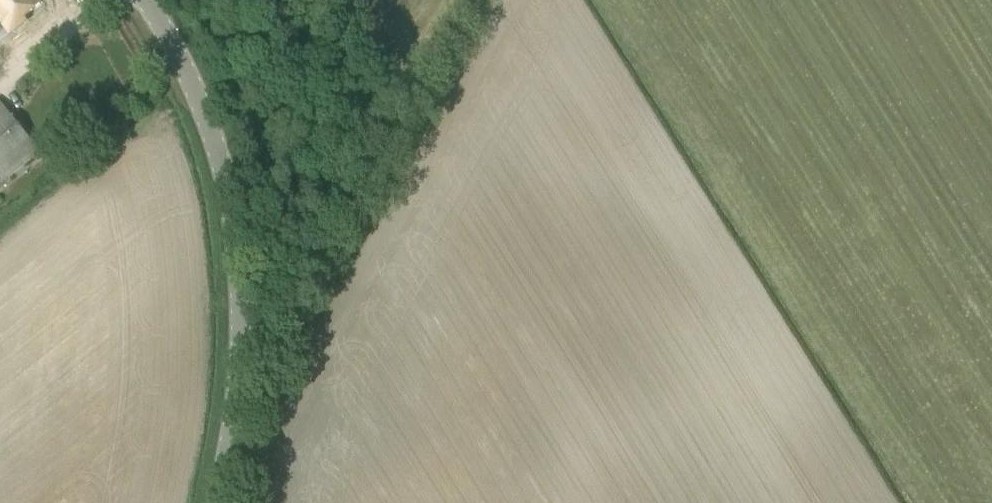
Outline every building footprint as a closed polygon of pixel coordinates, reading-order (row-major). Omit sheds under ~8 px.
[(7,36),(24,23),(20,18),(38,5),(34,0),(0,0),(0,27),(7,36)] [(40,153),(0,103),(0,185),(40,153)]
